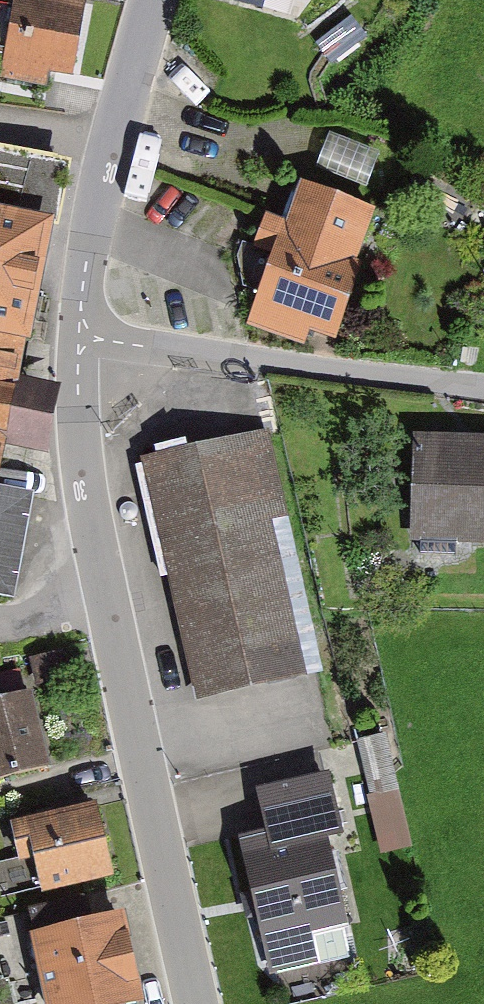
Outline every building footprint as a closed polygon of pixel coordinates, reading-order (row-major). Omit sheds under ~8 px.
[(5,52),(1,77),(47,84),(49,67),(75,71),(86,0),(0,0),(0,52),(5,52)] [(351,15),(315,42),(331,64),(367,37),(351,15)] [(331,131),(318,163),(367,183),(381,151),(331,131)] [(6,442),(48,450),(61,379),(22,372),(28,340),(33,341),(67,160),(0,147),(0,472),(6,442)] [(379,204),(299,178),(287,215),(264,207),(251,247),(270,254),(247,324),(302,342),(308,324),(336,333),(379,204)] [(267,427),(143,456),(198,696),(304,671),(269,519),(287,515),(267,427)] [(413,433),(411,540),(421,541),(421,552),(454,553),(454,541),(483,542),(483,435),(413,433)] [(15,597),(35,489),(0,482),(0,594),(15,597)] [(61,649),(31,656),(38,682),(67,675),(61,649)] [(51,764),(33,687),(5,694),(0,672),(0,776),(51,764)] [(388,735),(357,741),(380,851),(411,845),(388,735)] [(345,833),(331,772),(259,788),(269,831),(240,837),(270,974),(355,955),(329,837),(345,833)] [(42,890),(113,874),(96,799),(9,818),(18,858),(34,855),(42,890)] [(122,908),(33,928),(50,1003),(108,1003),(141,997),(122,908)]
